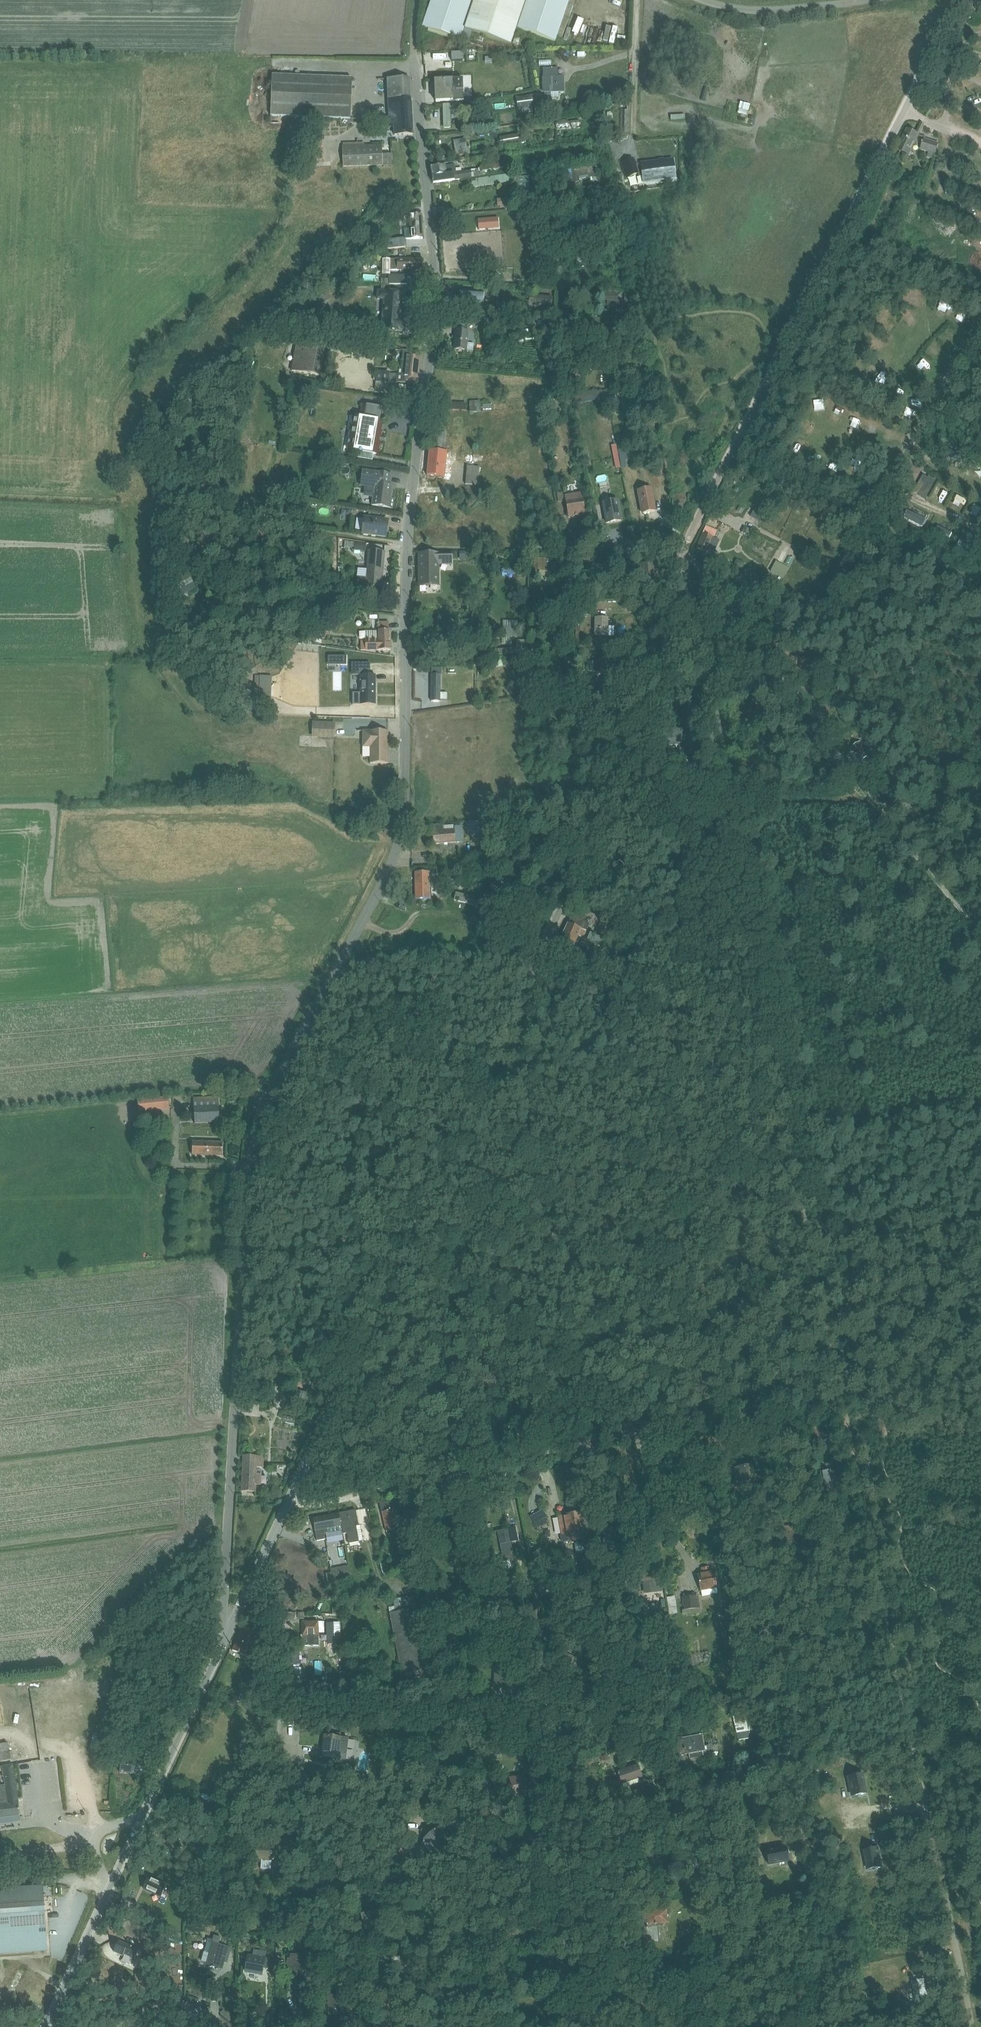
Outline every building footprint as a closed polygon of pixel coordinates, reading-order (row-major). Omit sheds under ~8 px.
[(422,28),(468,44),(472,33),(511,46),(517,29),(555,42),(569,0),(432,0),(422,28)] [(611,7),(609,13),(625,17),(627,11),(611,7)] [(577,35),(583,19),(577,17),(571,33),(577,35)] [(603,42),(614,43),(616,26),(604,25),(603,42)] [(565,92),(565,75),(558,76),(558,68),(543,68),(543,77),(543,92),(551,92),(551,98),(559,98),(559,92),(565,92)] [(352,79),(272,76),(270,125),(280,126),(280,117),(313,119),(351,120),(352,79)] [(387,80),(388,100),(410,99),(409,78),(387,80)] [(436,102),(464,101),(463,80),(435,82),(436,102)] [(518,111),(538,108),(536,96),(516,99),(518,111)] [(393,136),(413,135),(410,99),(388,100),(389,128),(393,128),(393,136)] [(739,101),(737,112),(747,114),(749,103),(739,101)] [(445,129),(451,128),(450,105),(442,105),(443,128),(445,129)] [(897,150),(908,155),(910,156),(925,126),(921,124),(916,134),(907,130),(897,150)] [(501,147),(524,144),(522,134),(499,138),(501,147)] [(934,160),(939,144),(924,139),(920,151),(929,154),(927,158),(934,160)] [(456,157),(468,155),(466,140),(453,142),(456,157)] [(382,146),(342,147),(343,168),(382,166),(382,167),(392,166),(391,155),(382,156),(382,146)] [(632,160),(622,164),(625,173),(627,178),(637,174),(642,173),(644,183),(675,178),(672,159),(641,164),(634,165),(632,160)] [(433,184),(485,176),(485,171),(501,169),(500,164),(479,167),(479,170),(454,173),(453,166),(446,167),(445,166),(431,168),(433,184)] [(586,166),(561,170),(563,178),(572,177),(573,183),(579,182),(579,179),(588,178),(588,179),(596,178),(595,176),(599,175),(598,167),(594,167),(594,166),(586,167),(586,166)] [(472,188),(514,183),(513,175),(471,180),(472,188)] [(523,202),(531,201),(529,177),(514,178),(515,192),(522,192),(523,202)] [(510,199),(497,200),(497,208),(511,207),(510,199)] [(404,240),(423,239),(421,215),(417,215),(416,215),(414,216),(413,211),(408,212),(409,230),(404,230),(404,240)] [(499,218),(478,219),(479,229),(499,228),(499,218)] [(393,250),(392,241),(383,241),(383,250),(393,250)] [(574,253),(579,269),(584,267),(580,257),(586,255),(585,251),(579,253),(579,251),(574,253)] [(390,271),(423,271),(423,260),(382,260),(382,276),(388,276),(390,276),(390,271)] [(362,274),(361,282),(376,283),(376,275),(362,274)] [(390,276),(388,276),(388,280),(381,279),(380,285),(408,286),(408,276),(390,276)] [(381,330),(405,332),(406,319),(401,318),(402,294),(381,292),(377,291),(376,301),(383,301),(381,330)] [(459,302),(483,304),(484,294),(460,292),(459,302)] [(618,294),(602,293),(601,301),(607,301),(607,306),(622,307),(622,301),(617,301),(618,294)] [(915,302),(917,296),(908,293),(906,299),(915,302)] [(553,298),(529,296),(529,304),(552,306),(553,298)] [(632,297),(624,297),(624,305),(632,305),(632,297)] [(947,303),(942,311),(949,315),(954,307),(947,303)] [(566,319),(556,318),(554,334),(565,335),(566,319)] [(884,318),(878,324),(886,332),(892,326),(884,318)] [(454,350),(473,352),(474,344),(467,344),(468,332),(456,331),(454,350)] [(936,344),(930,352),(938,359),(945,351),(936,344)] [(325,351),(296,346),(291,373),(321,378),(324,360),(323,360),(325,351)] [(396,383),(417,385),(421,353),(407,352),(406,352),(403,352),(401,368),(399,368),(398,375),(389,374),(389,372),(376,371),(375,391),(395,393),(396,383)] [(253,385),(243,382),(239,396),(249,399),(253,385)] [(813,407),(821,404),(817,395),(809,399),(813,407)] [(562,402),(562,398),(559,398),(559,396),(548,397),(549,406),(559,406),(559,403),(562,402)] [(480,402),(469,402),(469,413),(480,413),(480,402)] [(466,403),(446,403),(446,411),(465,411),(466,403)] [(347,449),(378,455),(379,450),(378,450),(379,446),(378,446),(380,437),(381,437),(382,436),(381,436),(381,433),(382,433),(382,431),(381,431),(382,422),(381,422),(383,409),(362,405),(360,417),(353,416),(347,449)] [(440,405),(434,405),(430,450),(429,450),(427,475),(445,477),(447,452),(444,451),(446,433),(438,433),(440,405)] [(833,408),(828,417),(836,422),(842,413),(833,408)] [(888,432),(885,440),(893,443),(895,435),(888,432)] [(620,435),(616,436),(618,449),(621,468),(626,468),(625,460),(627,460),(625,447),(624,448),(623,445),(621,445),(620,435)] [(620,469),(616,445),(611,446),(612,450),(615,470),(620,469)] [(950,450),(947,458),(964,462),(966,455),(950,450)] [(478,486),(480,467),(467,466),(465,485),(478,486)] [(371,506),(393,509),(393,508),(394,499),(391,498),(392,486),(393,486),(390,485),(391,475),(392,475),(362,470),(360,487),(365,488),(363,497),(372,498),(371,506)] [(930,477),(919,496),(926,500),(936,481),(930,477)] [(936,487),(932,495),(940,500),(944,492),(936,487)] [(642,515),(655,512),(650,489),(638,491),(642,515)] [(568,518),(585,514),(582,493),(564,496),(564,493),(557,494),(559,505),(565,503),(568,518)] [(961,509),(965,499),(956,496),(952,506),(961,509)] [(606,525),(622,522),(618,500),(602,503),(606,525)] [(971,516),(979,517),(979,508),(972,508),(971,516)] [(755,510),(751,517),(758,522),(762,514),(755,510)] [(908,511),(904,518),(923,528),(926,521),(908,511)] [(355,517),(355,530),(360,530),(360,536),(386,537),(387,518),(355,517)] [(706,526),(696,548),(707,553),(708,552),(713,554),(719,541),(714,539),(717,531),(706,526)] [(938,527),(935,534),(949,541),(952,534),(938,527)] [(962,538),(958,545),(977,554),(980,548),(962,538)] [(192,553),(190,540),(180,542),(182,554),(192,553)] [(354,551),(365,552),(366,543),(345,542),(344,550),(347,550),(348,547),(354,548),(354,551)] [(357,587),(381,589),(385,552),(368,551),(365,578),(358,577),(357,587)] [(452,566),(452,555),(424,555),(424,564),(420,564),(420,586),(439,586),(439,566),(452,566)] [(736,562),(734,566),(742,570),(744,566),(743,563),(736,560),(736,562)] [(766,568),(758,573),(762,579),(770,574),(766,568)] [(196,590),(188,575),(177,582),(179,585),(173,589),(178,599),(196,590)] [(240,608),(235,622),(248,627),(254,613),(240,608)] [(594,637),(614,637),(614,627),(608,627),(608,618),(595,618),(594,637)] [(361,651),(391,650),(391,631),(389,631),(389,623),(378,622),(378,631),(365,631),(365,639),(363,639),(363,641),(361,641),(361,651)] [(503,622),(502,645),(512,645),(512,638),(517,638),(518,622),(503,622)] [(540,641),(529,642),(530,655),(541,654),(540,641)] [(327,670),(345,671),(346,655),(327,654),(327,670)] [(486,669),(503,666),(501,658),(485,660),(486,669)] [(593,662),(587,663),(588,676),(611,674),(609,659),(593,661),(593,662)] [(371,675),(371,663),(352,663),(352,674),(371,675)] [(431,674),(431,702),(440,702),(441,674),(431,674)] [(352,705),(376,705),(376,675),(360,675),(360,693),(352,693),(352,705)] [(272,676),(256,676),(255,697),(259,697),(259,703),(271,703),(272,676)] [(312,722),(312,738),(335,738),(335,723),(312,722)] [(677,744),(685,744),(685,729),(662,730),(663,746),(677,746),(677,744)] [(370,763),(388,763),(388,731),(362,731),(362,747),(370,748),(370,763)] [(860,742),(852,748),(862,761),(870,756),(860,742)] [(436,844),(462,842),(461,826),(454,826),(454,825),(443,826),(443,825),(432,826),(433,848),(436,848),(436,844)] [(491,856),(490,849),(480,850),(481,858),(491,856)] [(437,884),(436,872),(415,873),(416,898),(429,898),(429,885),(437,884)] [(453,903),(471,904),(471,895),(454,894),(453,903)] [(558,945),(572,951),(579,935),(583,938),(587,931),(586,931),(589,923),(584,921),(587,916),(584,915),(585,914),(574,909),(569,923),(568,923),(558,945)] [(590,932),(587,940),(599,945),(603,938),(590,932)] [(168,1095),(138,1099),(139,1111),(169,1108),(168,1095)] [(218,1096),(194,1097),(195,1122),(219,1122),(218,1096)] [(192,1154),(222,1155),(223,1142),(193,1141),(192,1154)] [(295,1389),(291,1405),(305,1409),(310,1394),(295,1389)] [(296,1417),(285,1415),(283,1420),(294,1424),(296,1417)] [(243,1455),(242,1491),(256,1491),(256,1484),(261,1484),(262,1467),(264,1467),(264,1456),(243,1455)] [(738,1486),(755,1483),(751,1466),(735,1470),(738,1486)] [(824,1496),(834,1494),(829,1471),(820,1472),(824,1496)] [(390,1537),(405,1533),(404,1527),(403,1527),(399,1509),(396,1509),(394,1499),(380,1503),(387,1531),(388,1530),(390,1537)] [(638,1506),(642,1524),(647,1523),(643,1505),(638,1506)] [(531,1515),(538,1528),(549,1521),(542,1509),(531,1515)] [(349,1543),(363,1540),(360,1525),(358,1525),(356,1510),(339,1513),(342,1528),(343,1533),(347,1532),(349,1543)] [(585,1540),(580,1512),(561,1516),(565,1533),(568,1533),(570,1541),(584,1538),(585,1540)] [(342,1528),(339,1513),(313,1517),(317,1540),(325,1539),(324,1533),(342,1529),(341,1528),(342,1528)] [(625,1517),(628,1533),(640,1531),(637,1515),(625,1517)] [(511,1564),(515,1563),(508,1528),(498,1530),(504,1561),(510,1560),(511,1564)] [(527,1539),(529,1552),(533,1551),(533,1550),(538,1549),(535,1537),(527,1539)] [(583,1541),(583,1540),(574,1542),(577,1552),(593,1549),(591,1539),(583,1541)] [(383,1573),(389,1572),(387,1561),(380,1562),(383,1573)] [(522,1561),(516,1562),(519,1578),(525,1577),(522,1561)] [(604,1562),(605,1577),(610,1577),(610,1578),(615,1577),(614,1562),(604,1562)] [(345,1563),(332,1568),(335,1577),(349,1571),(345,1563)] [(644,1594),(662,1592),(661,1580),(659,1580),(658,1571),(653,1571),(652,1563),(637,1565),(639,1583),(642,1582),(644,1594)] [(717,1588),(714,1571),(710,1572),(709,1567),(701,1568),(702,1573),(697,1574),(702,1596),(718,1593),(717,1588)] [(536,1587),(543,1595),(547,1592),(548,1593),(552,1590),(549,1586),(546,1588),(542,1583),(536,1587)] [(587,1589),(586,1584),(582,1585),(582,1583),(573,1586),(575,1592),(587,1589)] [(470,1588),(472,1602),(481,1600),(480,1594),(482,1594),(481,1589),(479,1589),(479,1587),(470,1588)] [(701,1613),(698,1595),(696,1596),(695,1593),(683,1594),(683,1597),(682,1597),(683,1610),(682,1610),(682,1616),(701,1613)] [(403,1680),(430,1675),(416,1608),(413,1595),(393,1599),(394,1606),(389,1606),(390,1613),(389,1613),(403,1680)] [(677,1613),(675,1596),(667,1598),(669,1611),(670,1611),(671,1618),(677,1613)] [(279,1609),(296,1610),(297,1600),(279,1600),(279,1609)] [(492,1604),(483,1605),(484,1616),(493,1614),(493,1609),(494,1608),(494,1605),(492,1606),(492,1604)] [(437,1607),(426,1608),(427,1615),(430,1615),(430,1621),(437,1620),(436,1613),(439,1613),(439,1607),(437,1607)] [(303,1645),(319,1645),(319,1629),(321,1629),(321,1633),(325,1633),(326,1629),(324,1629),(324,1622),(303,1622),(303,1645)] [(325,1658),(346,1655),(344,1633),(340,1633),(340,1630),(339,1630),(338,1622),(328,1623),(328,1632),(333,1631),(333,1633),(328,1633),(328,1639),(327,1639),(328,1646),(325,1646),(325,1658)] [(249,1657),(259,1633),(243,1626),(233,1649),(249,1657)] [(727,1644),(735,1642),(733,1635),(726,1637),(727,1644)] [(540,1648),(538,1637),(531,1638),(532,1641),(533,1650),(540,1648)] [(533,1650),(532,1641),(520,1643),(522,1654),(534,1652),(533,1650)] [(291,1650),(293,1664),(301,1663),(300,1649),(291,1650)] [(305,1666),(283,1669),(284,1682),(307,1680),(305,1666)] [(742,1673),(736,1669),(732,1676),(737,1679),(742,1673)] [(340,1680),(326,1680),(325,1688),(339,1689),(340,1680)] [(521,1702),(508,1701),(508,1713),(520,1714),(521,1702)] [(287,1723),(295,1723),(295,1707),(287,1707),(287,1723)] [(750,1739),(744,1714),(732,1716),(734,1723),(730,1724),(731,1730),(735,1730),(738,1741),(750,1739)] [(166,1724),(156,1720),(152,1730),(162,1734),(166,1724)] [(337,1759),(346,1760),(349,1738),(324,1734),(321,1751),(323,1752),(322,1757),(337,1758),(337,1759)] [(689,1759),(712,1755),(710,1746),(704,1747),(702,1735),(681,1739),(681,1737),(674,1738),(677,1757),(688,1755),(689,1759)] [(120,1771),(146,1774),(147,1761),(128,1759),(130,1740),(120,1739),(118,1759),(121,1759),(120,1771)] [(11,1758),(10,1750),(9,1750),(7,1742),(0,1743),(0,1760),(11,1758)] [(20,1813),(13,1763),(1,1766),(2,1777),(3,1776),(4,1784),(0,1785),(0,1816),(20,1813)] [(624,1789),(640,1783),(639,1779),(643,1778),(638,1765),(617,1772),(621,1785),(622,1785),(624,1789)] [(851,1797),(866,1794),(862,1774),(847,1778),(851,1797)] [(509,1777),(512,1795),(525,1793),(522,1775),(509,1777)] [(657,1783),(661,1797),(672,1793),(669,1779),(657,1783)] [(557,1826),(565,1825),(561,1808),(553,1809),(555,1818),(552,1819),(553,1824),(556,1823),(557,1826)] [(420,1831),(426,1837),(423,1840),(438,1855),(450,1844),(436,1828),(435,1829),(428,1823),(420,1831)] [(517,1828),(519,1837),(527,1835),(526,1832),(528,1832),(527,1827),(525,1828),(524,1825),(517,1828)] [(222,1843),(219,1854),(227,1856),(230,1846),(222,1843)] [(256,1845),(253,1863),(261,1863),(261,1870),(271,1870),(271,1861),(273,1861),(274,1847),(256,1845)] [(768,1866),(789,1862),(786,1846),(766,1851),(768,1866)] [(864,1851),(868,1870),(882,1867),(878,1848),(864,1851)] [(159,1895),(163,1881),(149,1877),(144,1890),(159,1895)] [(47,1949),(42,1885),(0,1889),(0,1953),(47,1949)] [(366,1899),(379,1898),(378,1889),(365,1891),(366,1899)] [(548,1898),(548,1906),(565,1907),(565,1899),(548,1898)] [(655,1925),(668,1924),(666,1910),(657,1911),(657,1908),(647,1909),(647,1912),(640,1913),(639,1903),(622,1905),(624,1919),(638,1918),(638,1919),(633,1920),(633,1927),(636,1927),(636,1929),(632,1930),(632,1937),(639,1936),(639,1944),(658,1942),(657,1940),(660,1939),(659,1929),(657,1929),(657,1928),(656,1928),(655,1925)] [(296,1918),(300,1920),(302,1916),(309,1920),(312,1914),(303,1909),(301,1914),(299,1912),(296,1918)] [(198,1923),(197,1915),(196,1915),(195,1910),(188,1911),(189,1916),(188,1916),(188,1924),(198,1923)] [(202,1961),(222,1967),(224,1962),(227,1963),(231,1948),(228,1947),(229,1946),(220,1943),(222,1937),(214,1934),(209,1953),(205,1951),(202,1961)] [(112,1950),(133,1959),(136,1951),(115,1942),(112,1950)] [(267,1950),(255,1947),(253,1953),(266,1956),(267,1950)] [(245,1970),(262,1974),(264,1968),(269,1969),(271,1958),(248,1954),(245,1970)] [(288,1976),(302,1977),(304,1955),(290,1954),(290,1959),(287,1958),(286,1970),(289,1970),(288,1976)] [(406,1955),(392,1955),(392,1970),(406,1970),(406,1955)] [(912,1981),(912,2001),(925,2000),(924,1981),(912,1981)] [(279,2020),(290,2020),(290,2009),(279,2009),(279,2020)] [(275,2026),(275,2012),(262,2012),(262,2026),(275,2026)] [(81,2019),(75,2016),(72,2022),(78,2025),(81,2019)]
